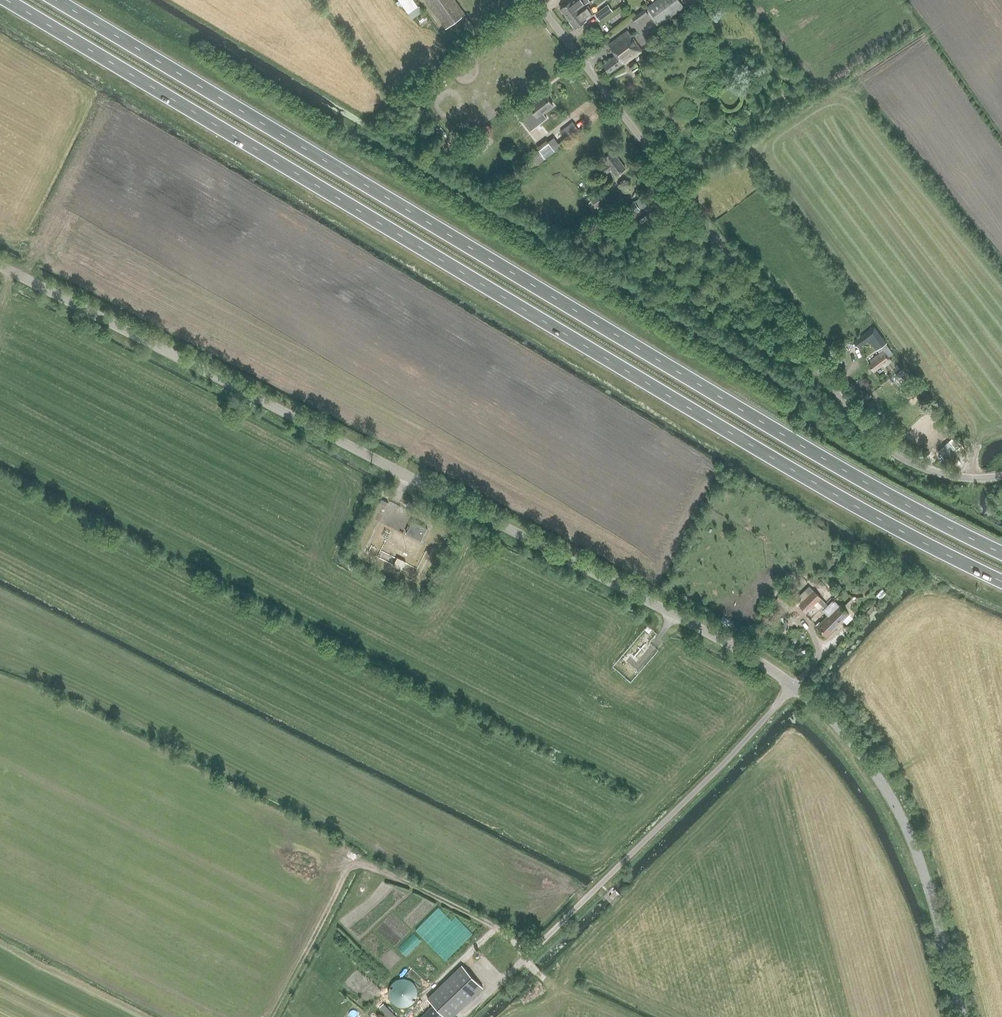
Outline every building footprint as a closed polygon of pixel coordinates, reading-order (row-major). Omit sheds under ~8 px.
[(414,0),(398,0),(412,19),(423,11),(419,5),(418,6),(414,0)] [(455,0),(426,0),(446,28),(465,14),(455,0)] [(567,18),(584,5),(580,0),(572,0),(560,9),(567,18)] [(679,0),(655,0),(647,7),(660,25),(684,7),(679,0)] [(584,5),(567,18),(574,28),(591,15),(584,5)] [(612,11),(607,5),(594,14),(599,21),(612,11)] [(648,14),(644,9),(632,18),(635,23),(648,14)] [(608,44),(616,54),(603,64),(609,73),(617,67),(618,69),(642,51),(627,30),(608,44)] [(532,98),(534,101),(529,105),(538,117),(552,105),(543,94),(537,98),(536,96),(532,98)] [(422,105),(418,107),(412,111),(415,115),(422,111),(425,109),(422,105)] [(578,129),(572,122),(560,130),(566,138),(578,129)] [(473,143),(475,147),(471,149),(476,156),(480,153),(486,149),(479,139),(473,143)] [(555,151),(546,140),(537,147),(545,158),(555,151)] [(625,168),(612,151),(603,158),(596,163),(601,169),(600,169),(604,174),(611,169),(616,175),(625,168)] [(617,212),(623,220),(640,210),(634,201),(617,212)] [(859,348),(868,340),(876,350),(877,350),(879,352),(881,350),(882,349),(884,351),(870,361),(872,363),(869,365),(874,371),(883,364),(884,366),(891,361),(888,357),(893,353),(873,327),(854,341),(859,348)] [(428,528),(413,520),(407,533),(422,540),(428,528)] [(397,557),(393,566),(401,569),(405,561),(397,557)] [(835,599),(828,605),(814,590),(813,590),(809,586),(794,600),(798,605),(799,604),(807,612),(814,604),(821,612),(823,611),(828,617),(818,627),(827,636),(849,614),(835,599)] [(853,597),(843,607),(849,614),(852,618),(854,617),(854,613),(850,608),(858,600),(855,597),(853,597)] [(431,944),(438,952),(455,938),(449,930),(431,944)] [(421,1016),(452,1016),(485,986),(464,964),(429,997),(435,1003),(421,1016)] [(405,978),(402,978),(400,979),(397,979),(395,980),(393,982),(391,984),(390,986),(389,988),(389,991),(388,993),(389,996),(390,998),(391,1000),(392,1002),(394,1004),(396,1005),(399,1006),(401,1007),(404,1007),(406,1006),(408,1006),(411,1004),(413,1003),(414,1001),(416,999),(417,997),(417,994),(417,992),(417,989),(416,987),(415,985),(413,983),(411,981),(409,980),(407,979),(405,978)] [(383,1003),(379,1007),(390,1016),(397,1016),(383,1003)]
